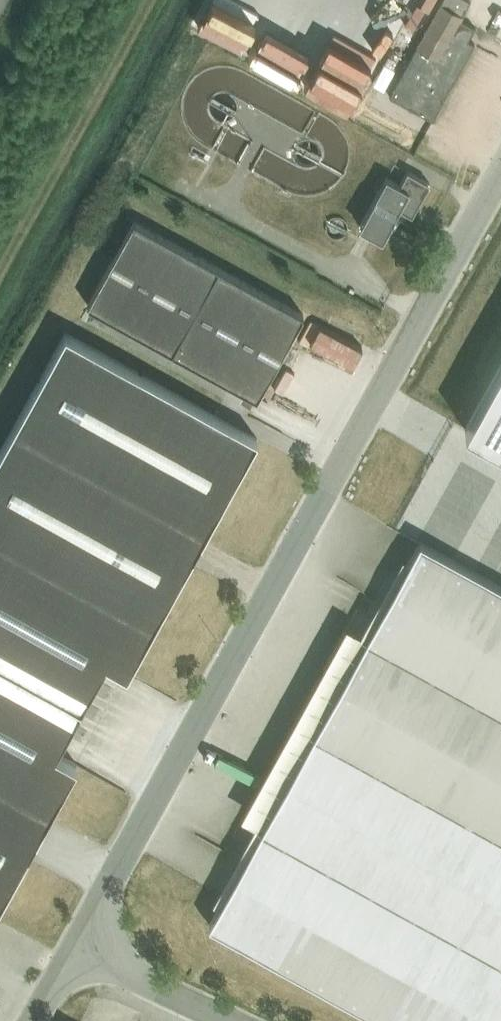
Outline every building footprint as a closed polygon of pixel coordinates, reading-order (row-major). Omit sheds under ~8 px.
[(390,95),(437,121),(488,30),(442,4),(390,95)] [(416,214),(432,181),(411,171),(404,184),(389,177),(365,226),(390,238),(404,209),(416,214)] [(97,301),(271,391),(316,305),(141,215),(97,301)] [(76,329),(0,468),(0,901),(8,905),(265,432),(76,329)] [(473,424),(500,439),(500,374),(473,424)] [(419,545),(210,922),(391,1020),(500,1020),(500,590),(419,545)]
